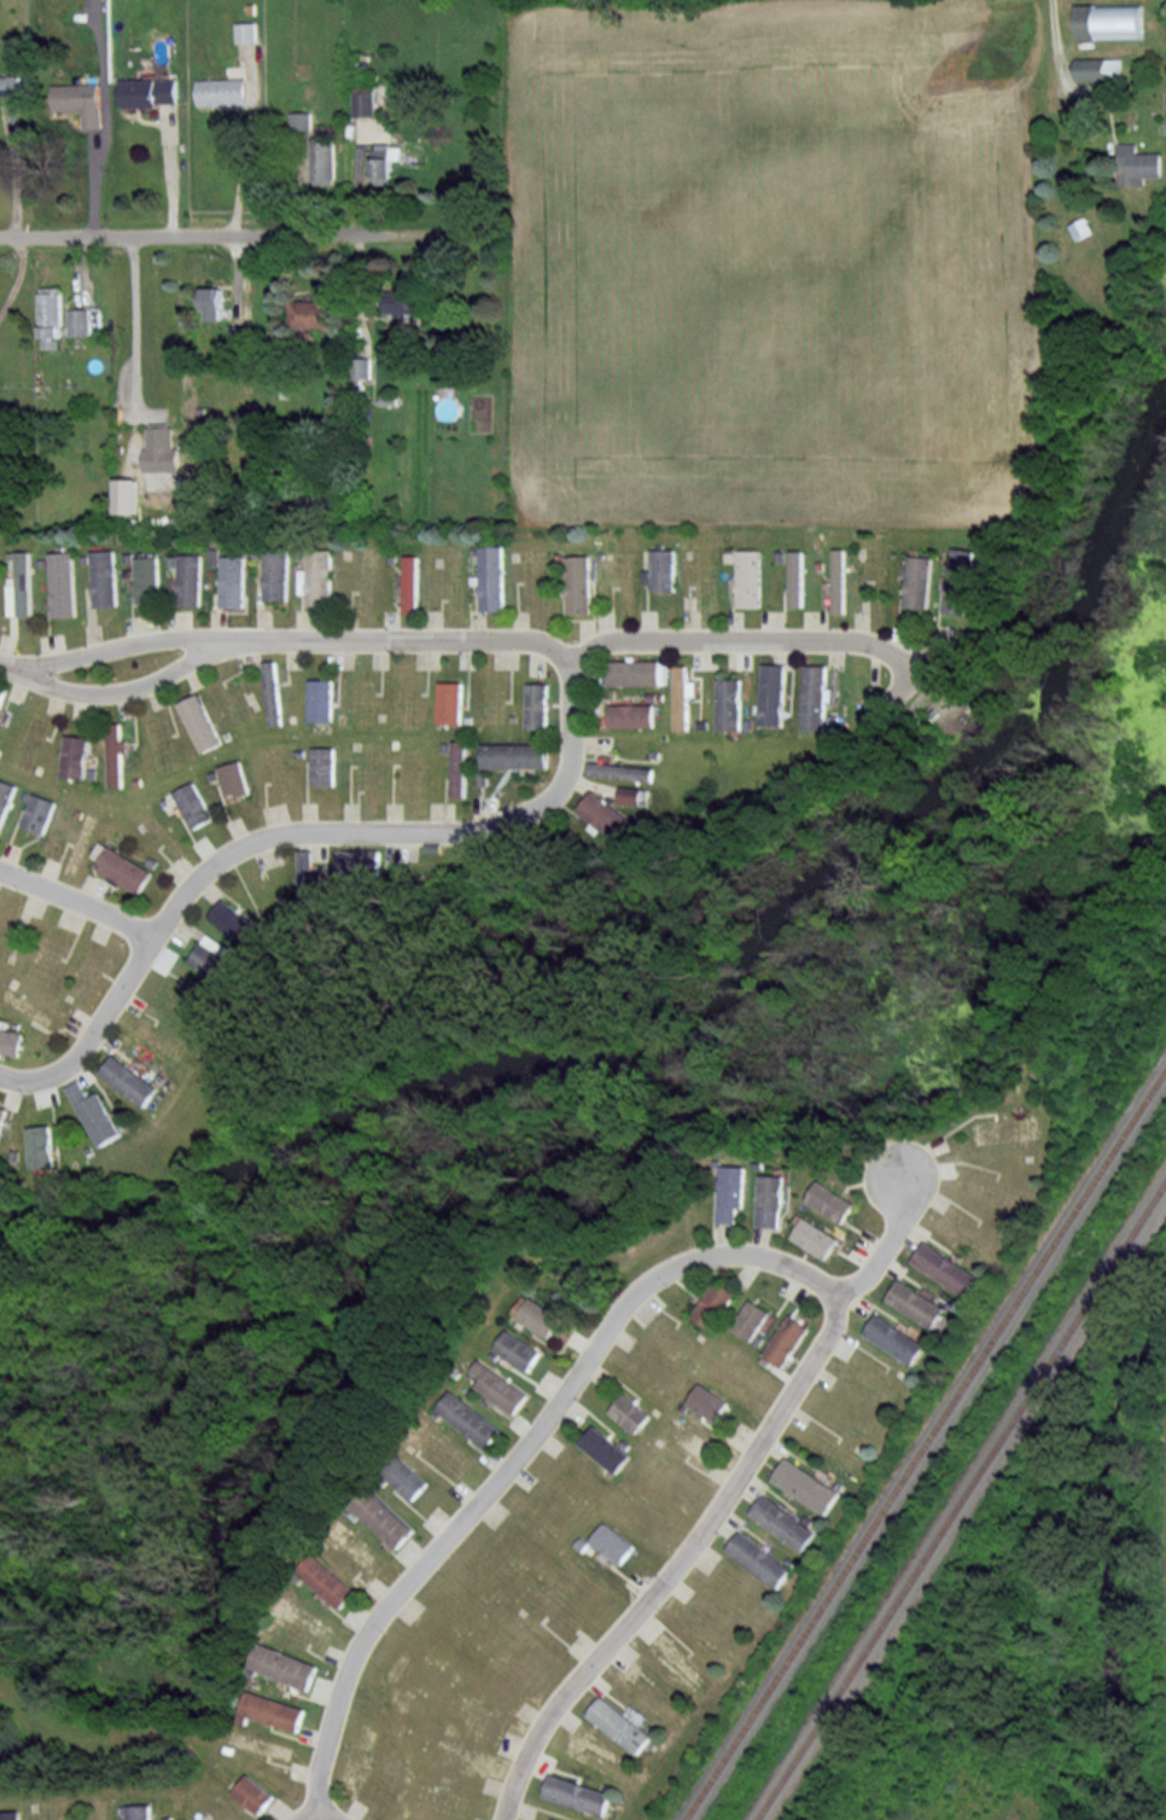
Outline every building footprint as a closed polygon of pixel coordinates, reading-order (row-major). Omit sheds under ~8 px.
[(1077,39),(1143,38),(1143,4),(1076,5),(1077,39)] [(257,22),(236,22),(237,43),(257,42),(257,22)] [(1123,58),(1077,59),(1077,80),(1123,80),(1123,58)] [(22,98),(22,76),(0,76),(0,98),(22,98)] [(247,105),(246,78),(197,79),(198,106),(247,105)] [(178,105),(178,79),(123,79),(123,106),(178,105)] [(102,127),(101,83),(53,84),(53,113),(84,112),(84,128),(102,127)] [(375,116),(374,87),(354,87),(354,116),(375,116)] [(312,112),(291,112),(292,132),(312,132),(312,112)] [(335,139),(313,139),(312,184),(334,184),(335,139)] [(1121,186),(1147,185),(1147,177),(1164,176),(1163,152),(1138,153),(1138,143),(1120,143),(1121,186)] [(392,184),(392,159),(403,159),(403,145),(373,144),(373,184),(392,184)] [(1077,240),(1095,232),(1088,216),(1070,225),(1077,240)] [(42,349),(62,348),(62,287),(41,287),(42,349)] [(223,287),(202,288),(202,310),(209,310),(209,320),(223,319),(223,287)] [(418,313),(417,289),(386,289),(387,313),(396,313),(396,321),(408,320),(408,313),(418,313)] [(332,327),(332,299),(291,301),(292,328),(332,327)] [(90,308),(69,309),(69,336),(91,335),(90,308)] [(146,470),(179,470),(179,447),(172,447),(172,423),(146,423),(146,470)] [(137,478),(116,478),(115,513),(136,513),(137,478)] [(479,546),(480,610),(504,610),(502,545),(479,546)] [(945,612),(969,615),(978,550),(954,547),(945,612)] [(651,591),(675,591),(675,549),(651,548),(651,570),(643,570),(643,583),(651,583),(651,591)] [(846,613),(845,548),(833,548),(834,613),(846,613)] [(92,551),(94,607),(117,606),(115,550),(92,551)] [(265,600),(289,601),(290,551),(266,550),(265,600)] [(332,550),(308,550),(308,569),(300,569),(300,594),(308,594),(308,605),(331,605),(332,550)] [(760,607),(760,550),(737,550),(737,607),(760,607)] [(789,607),(802,607),(803,550),(789,550),(789,607)] [(30,551),(16,551),(17,585),(8,585),(9,615),(32,615),(30,551)] [(53,617),(76,616),(74,551),(50,552),(53,617)] [(202,554),(179,554),(178,605),(201,606),(202,554)] [(246,556),(222,555),(222,607),(246,607),(246,556)] [(417,555),(403,555),(404,613),(417,613),(417,555)] [(591,612),(589,555),(565,556),(567,613),(591,612)] [(907,607),(931,608),(933,556),(909,555),(907,607)] [(158,556),(135,556),(136,601),(159,601),(158,556)] [(608,684),(658,685),(659,660),(608,659),(608,684)] [(273,726),(285,725),(278,660),(266,661),(273,726)] [(759,725),(783,726),(784,664),(761,664),(759,725)] [(687,665),(673,666),(674,730),(688,730),(687,696),(696,696),(695,681),(687,681),(687,665)] [(827,665),(804,665),(802,729),(825,730),(827,665)] [(717,730),(741,729),(740,678),(716,678),(717,730)] [(334,679),(311,680),(312,721),(335,721),(334,679)] [(438,723),(462,723),(462,682),(439,681),(438,723)] [(547,683),(527,683),(526,728),(546,728),(547,683)] [(224,744),(201,693),(179,702),(202,753),(224,744)] [(608,705),(609,727),(653,726),(653,703),(608,705)] [(109,787),(122,787),(122,752),(128,752),(128,739),(121,740),(121,723),(108,723),(109,787)] [(60,774),(84,778),(90,737),(66,734),(60,774)] [(455,797),(468,797),(467,741),(454,741),(455,797)] [(483,767),(547,768),(547,744),(483,744),(483,767)] [(315,785),(338,785),(338,747),(315,747),(315,785)] [(220,766),(226,798),(250,793),(244,761),(220,766)] [(588,775),(653,781),(654,768),(590,761),(588,775)] [(15,783),(0,779),(0,835),(15,783)] [(193,829),(214,818),(194,781),(174,792),(193,829)] [(650,790),(621,785),(618,802),(647,806),(650,790)] [(577,810),(620,842),(634,822),(592,791),(577,810)] [(21,826),(44,834),(56,801),(34,793),(21,826)] [(152,872),(100,841),(91,856),(98,860),(94,866),(139,893),(152,872)] [(325,869),(315,869),(315,849),(300,849),(302,904),(326,903),(325,869)] [(384,849),(341,850),(342,874),(385,873),(384,849)] [(244,944),(259,927),(224,898),(210,916),(244,944)] [(235,960),(229,957),(234,947),(206,933),(191,963),(225,980),(235,960)] [(0,1028),(0,1052),(20,1055),(23,1030),(0,1028)] [(101,1074),(149,1106),(162,1086),(114,1055),(101,1074)] [(68,1087),(102,1146),(132,1128),(123,1112),(115,1116),(100,1091),(91,1097),(81,1080),(68,1087)] [(976,1142),(974,1118),(1038,1112),(1040,1136),(976,1142)] [(57,1165),(51,1124),(27,1128),(34,1169),(57,1165)] [(718,1220),(721,1163),(745,1164),(742,1205),(736,1205),(736,1221),(718,1220)] [(782,1208),(780,1208),(779,1225),(758,1223),(760,1173),(785,1174),(782,1208)] [(806,1198),(818,1178),(856,1202),(843,1221),(806,1198)] [(793,1219),(798,1211),(804,1215),(799,1222),(793,1219)] [(793,1235),(805,1215),(840,1237),(827,1257),(793,1235)] [(915,1258),(928,1239),(981,1275),(968,1295),(915,1258)] [(974,1268),(978,1263),(983,1267),(980,1272),(974,1268)] [(890,1297),(903,1277),(949,1307),(935,1327),(890,1297)] [(713,1327),(693,1315),(718,1278),(738,1291),(713,1327)] [(517,1314),(511,1310),(521,1293),(527,1297),(530,1295),(561,1315),(548,1337),(517,1316),(517,1314)] [(753,1339),(734,1326),(752,1297),(773,1310),(753,1339)] [(949,1304),(952,1299),(960,1303),(956,1309),(949,1304)] [(731,1318),(724,1313),(729,1306),(736,1309),(731,1318)] [(867,1332),(880,1312),(928,1343),(915,1362),(867,1332)] [(765,1353),(792,1313),(812,1326),(785,1366),(765,1353)] [(507,1327),(541,1349),(527,1370),(494,1348),(507,1327)] [(922,1336),(925,1331),(932,1336),(929,1341),(922,1336)] [(760,1343),(756,1341),(760,1333),(765,1337),(760,1343)] [(489,1355),(492,1350),(497,1353),(495,1359),(489,1355)] [(763,1361),(765,1356),(771,1360),(768,1365),(763,1361)] [(476,1385),(483,1376),(472,1368),(479,1357),(529,1392),(515,1413),(476,1385)] [(450,1372),(454,1367),(460,1372),(456,1377),(450,1372)] [(689,1401),(702,1382),(731,1400),(718,1420),(689,1401)] [(436,1407),(450,1389),(501,1427),(486,1447),(436,1407)] [(611,1409),(625,1391),(652,1413),(637,1431),(611,1409)] [(680,1405),(683,1399),(689,1402),(686,1408),(680,1405)] [(596,1423),(632,1454),(618,1472),(581,1442),(596,1423)] [(622,1442),(625,1438),(631,1443),(628,1447),(622,1442)] [(383,1471),(398,1453),(428,1481),(413,1499),(383,1471)] [(774,1477),(789,1454),(843,1490),(828,1513),(774,1477)] [(377,1478),(380,1473),(387,1479),(383,1484),(377,1478)] [(836,1485),(840,1479),(845,1483),(843,1488),(836,1485)] [(350,1504),(368,1483),(416,1528),(398,1548),(350,1504)] [(766,1492),(817,1530),(804,1549),(752,1511),(766,1492)] [(354,1519),(348,1513),(352,1508),(358,1514),(354,1519)] [(804,1518),(809,1512),(815,1518),(811,1524),(804,1518)] [(591,1539),(606,1520),(636,1545),(622,1563),(591,1539)] [(728,1548),(741,1530),(792,1568),(779,1586),(728,1548)] [(576,1543),(583,1535),(590,1541),(583,1549),(576,1543)] [(297,1569),(313,1552),(356,1589),(340,1606),(297,1569)] [(786,1560),(789,1556),(797,1560),(792,1565),(786,1560)] [(292,1576),(297,1571),(303,1577),(298,1582),(292,1576)] [(249,1665),(258,1639),(317,1663),(308,1688),(249,1665)] [(253,1676),(246,1673),(249,1668),(256,1670),(253,1676)] [(239,1711),(247,1688),(304,1706),(297,1729),(239,1711)] [(587,1713),(601,1694),(652,1734),(637,1752),(587,1713)] [(235,1720),(238,1711),(247,1715),(245,1722),(235,1720)] [(647,1727),(651,1723),(655,1727),(652,1732),(647,1727)] [(227,1741),(231,1728),(292,1746),(288,1758),(227,1741)] [(223,1749),(225,1743),(233,1745),(232,1751),(223,1749)] [(232,1791),(247,1772),(275,1795),(260,1813),(232,1791)] [(543,1795),(550,1773),(611,1791),(604,1814),(543,1795)] [(151,1803),(151,1819),(128,1819),(128,1803),(151,1803)] [(22,1808),(22,1819),(0,1819),(0,1810),(22,1808)]
